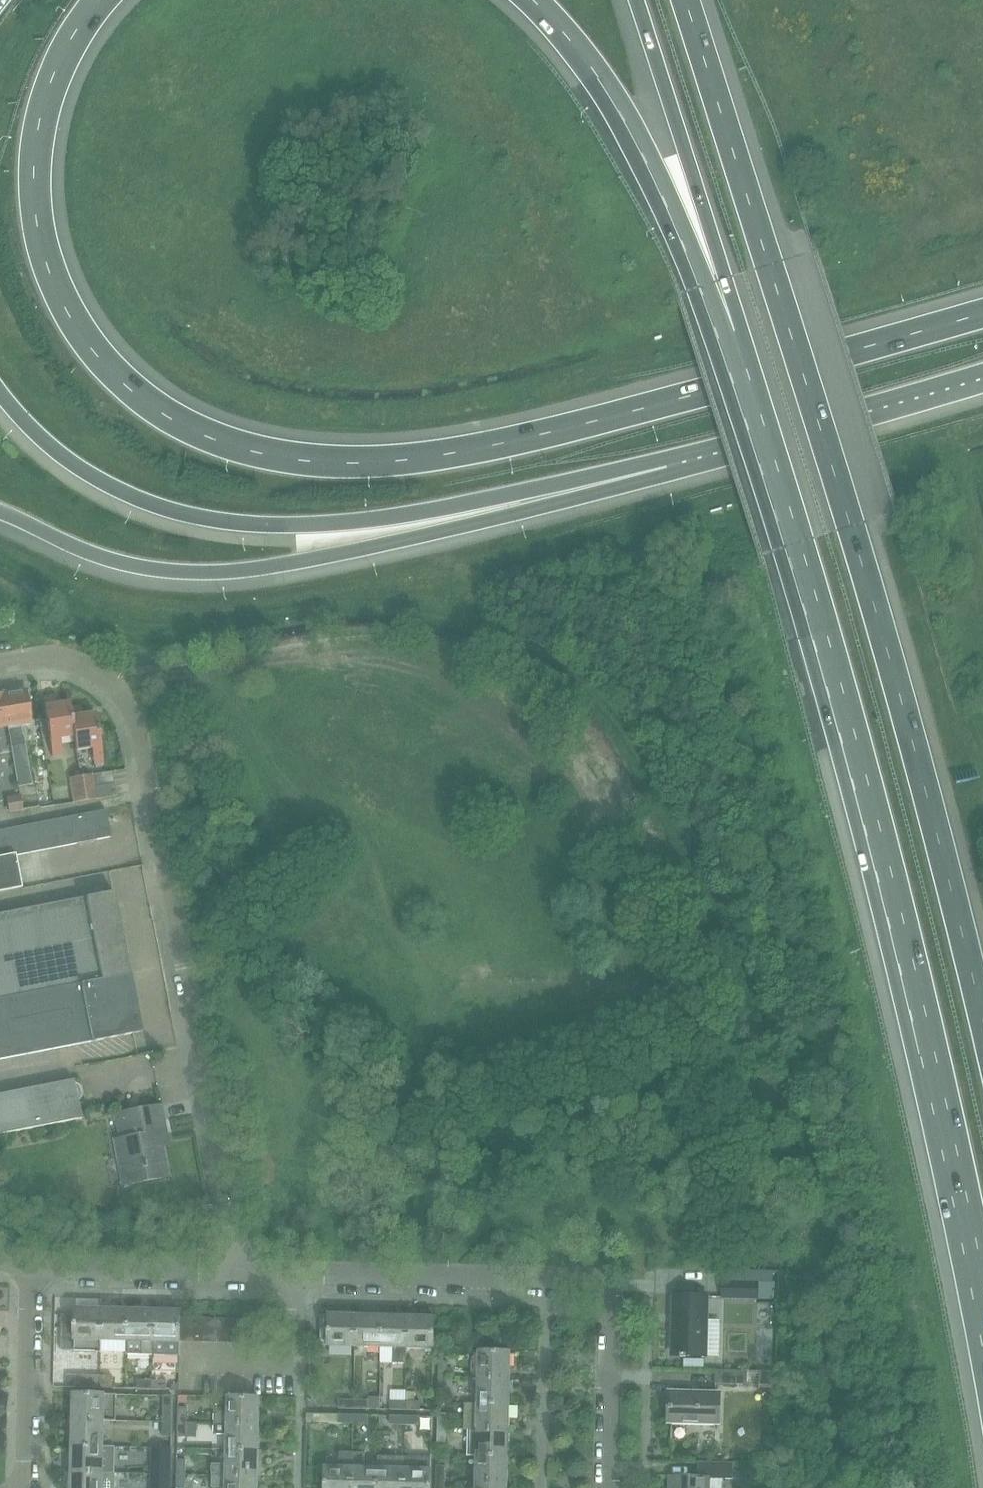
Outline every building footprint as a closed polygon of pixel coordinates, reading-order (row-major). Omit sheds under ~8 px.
[(3,693),(8,726),(11,747),(19,787),(31,785),(23,734),(22,734),(21,724),(33,722),(29,699),(28,699),(26,689),(3,693)] [(61,739),(74,736),(69,708),(70,708),(69,702),(55,704),(53,695),(43,697),(53,758),(64,756),(61,739)] [(70,708),(69,708),(74,736),(76,750),(91,747),(94,765),(103,763),(98,732),(95,713),(81,715),(80,706),(70,708)] [(70,777),(72,791),(92,787),(90,774),(70,777)] [(92,787),(72,791),(74,802),(94,799),(117,795),(114,783),(92,787)] [(7,798),(9,812),(23,810),(20,796),(7,798)] [(168,810),(171,823),(180,821),(178,808),(168,810)] [(86,813),(0,830),(0,892),(21,888),(15,856),(111,837),(106,809),(86,813)] [(113,892),(0,913),(0,1051),(2,1060),(141,1032),(132,987),(131,987),(113,892)] [(55,1083),(0,1094),(0,1135),(81,1119),(73,1079),(55,1083)] [(115,1139),(120,1165),(124,1185),(170,1176),(162,1132),(167,1131),(162,1105),(116,1113),(121,1138),(115,1139)] [(724,1282),(723,1297),(758,1298),(772,1299),(773,1271),(760,1270),(760,1271),(724,1270),(724,1282)] [(681,1356),(687,1357),(706,1357),(707,1296),(675,1295),(674,1313),(677,1313),(676,1322),(674,1322),(673,1355),(681,1355),(681,1356)] [(62,1315),(61,1339),(61,1350),(75,1350),(75,1351),(101,1352),(102,1308),(75,1308),(75,1315),(62,1315)] [(129,1309),(102,1308),(101,1352),(102,1340),(116,1340),(116,1354),(128,1354),(129,1309)] [(155,1310),(129,1309),(128,1354),(153,1355),(155,1310)] [(181,1310),(155,1310),(153,1355),(180,1355),(180,1341),(180,1317),(181,1310)] [(321,1345),(341,1346),(355,1346),(356,1315),(321,1314),(320,1353),(321,1353),(321,1345)] [(382,1316),(356,1315),(355,1346),(382,1346),(382,1316)] [(409,1316),(382,1316),(382,1346),(408,1347),(409,1316)] [(434,1317),(409,1316),(408,1347),(434,1347),(434,1337),(434,1317)] [(194,1317),(180,1317),(180,1341),(193,1342),(194,1317)] [(205,1318),(194,1317),(193,1342),(205,1342),(205,1318)] [(218,1318),(205,1318),(205,1342),(217,1342),(218,1318)] [(230,1318),(218,1318),(217,1342),(230,1343),(230,1318)] [(242,1318),(230,1318),(230,1343),(241,1343),(242,1318)] [(253,1319),(242,1318),(241,1343),(252,1343),(253,1319)] [(479,1350),(479,1370),(479,1377),(510,1378),(510,1351),(479,1350)] [(449,1361),(439,1361),(439,1376),(449,1376),(449,1361)] [(748,1371),(717,1370),(717,1384),(748,1385),(748,1371)] [(774,1371),(760,1371),(760,1385),(773,1386),(774,1371)] [(100,1376),(77,1375),(76,1387),(100,1388),(100,1376)] [(112,1376),(100,1376),(100,1388),(112,1388),(112,1376)] [(449,1376),(439,1376),(439,1390),(448,1390),(449,1376)] [(510,1378),(479,1377),(478,1402),(509,1403),(510,1378)] [(152,1380),(138,1379),(138,1388),(152,1389),(152,1380)] [(167,1380),(152,1380),(152,1389),(167,1389),(167,1380)] [(673,1423),(693,1423),(716,1424),(717,1392),(674,1391),(674,1387),(673,1387),(672,1404),(670,1404),(670,1410),(672,1410),(671,1439),(672,1439),(673,1423)] [(117,1394),(73,1393),(73,1420),(104,1421),(116,1421),(117,1394)] [(164,1395),(163,1422),(172,1422),(173,1395),(164,1395)] [(259,1397),(228,1396),(228,1411),(215,1410),(214,1423),(259,1424),(259,1397)] [(354,1399),(340,1399),(340,1408),(354,1408),(354,1399)] [(369,1399),(354,1399),(354,1408),(368,1408),(369,1399)] [(407,1400),(391,1400),(391,1409),(406,1409),(407,1400)] [(420,1401),(407,1400),(406,1409),(420,1409),(420,1401)] [(509,1403),(478,1402),(478,1403),(465,1403),(465,1428),(508,1429),(509,1403)] [(178,1407),(178,1422),(187,1422),(188,1407),(178,1407)] [(354,1414),(339,1413),(339,1423),(354,1423),(354,1414)] [(447,1413),(438,1413),(438,1427),(447,1427),(447,1413)] [(368,1414),(354,1414),(354,1423),(368,1423),(368,1414)] [(406,1415),(391,1415),(391,1424),(406,1424),(406,1415)] [(420,1416),(406,1415),(406,1424),(420,1425),(420,1416)] [(104,1421),(73,1420),(72,1447),(103,1447),(104,1421)] [(172,1422),(163,1422),(163,1437),(172,1437),(172,1422)] [(187,1422),(178,1422),(178,1437),(187,1437),(187,1422)] [(259,1424),(214,1423),(214,1434),(227,1434),(227,1450),(258,1450),(259,1424)] [(447,1427),(438,1427),(437,1442),(447,1442),(447,1427)] [(508,1429),(465,1428),(465,1429),(468,1429),(468,1455),(477,1455),(477,1454),(508,1455),(508,1429)] [(103,1447),(72,1447),(72,1471),(103,1472),(103,1447)] [(258,1450),(227,1450),(227,1466),(213,1465),(212,1475),(257,1476),(258,1450)] [(353,1452),(340,1452),(340,1467),(326,1467),(325,1487),(352,1487),(353,1452)] [(353,1452),(352,1487),(378,1487),(378,1468),(365,1468),(365,1453),(353,1452)] [(477,1454),(477,1455),(476,1481),(507,1482),(508,1455),(477,1454)] [(378,1468),(378,1487),(404,1487),(405,1457),(379,1456),(378,1468)] [(405,1457),(404,1487),(430,1487),(431,1458),(405,1457)] [(171,1459),(162,1459),(162,1474),(171,1474),(171,1459)] [(177,1459),(177,1474),(186,1475),(186,1459),(177,1459)] [(722,1479),(733,1480),(733,1462),(699,1461),(698,1477),(670,1476),(670,1487),(722,1487),(722,1479)] [(446,1465),(437,1465),(436,1480),(445,1480),(446,1465)] [(103,1472),(72,1471),(71,1487),(114,1487),(115,1472),(103,1472)] [(162,1474),(162,1487),(171,1487),(171,1474),(162,1474)] [(177,1474),(177,1487),(186,1487),(186,1475),(177,1474)] [(212,1475),(212,1487),(257,1487),(257,1476),(212,1475)] [(436,1480),(436,1487),(445,1487),(445,1480),(436,1480)]
